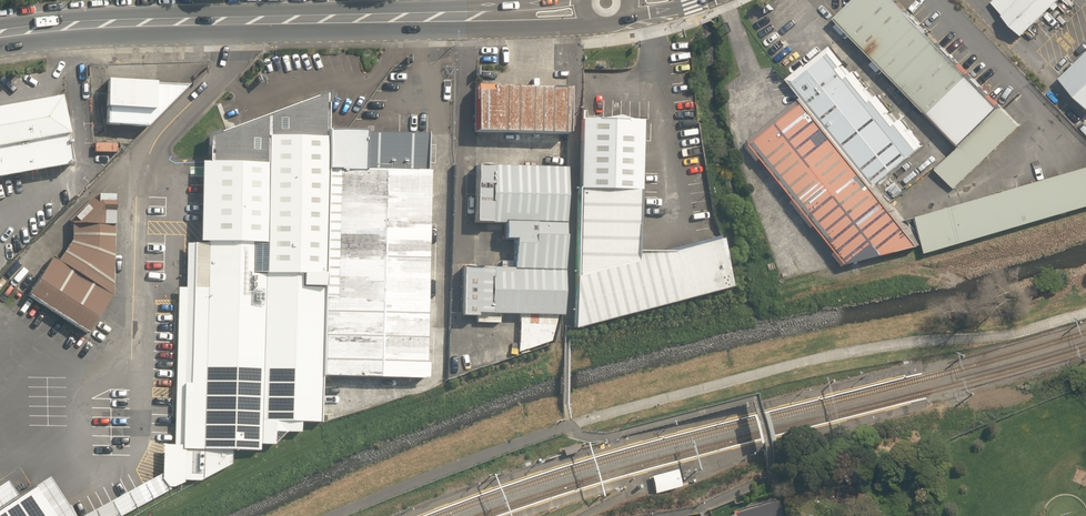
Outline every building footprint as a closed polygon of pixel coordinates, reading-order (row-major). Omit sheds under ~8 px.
[(960,145),(1000,105),(897,0),(856,0),(837,19),(960,145)] [(991,3),(1025,37),(1062,0),(994,0),(991,3)] [(755,143),(851,263),(921,243),(874,185),(923,146),(910,130),(912,129),(903,118),(898,122),(890,112),(892,111),(880,95),(875,99),(867,89),(870,87),(856,70),(850,75),(844,66),(847,63),(834,47),(808,67),(806,64),(789,79),(807,101),(755,143)] [(1061,79),(1085,105),(1085,55),(1061,79)] [(106,124),(147,127),(188,86),(109,80),(106,124)] [(474,132),(566,135),(568,90),(476,86),(474,132)] [(161,472),(161,479),(167,486),(170,486),(183,487),(184,479),(200,480),(231,463),(231,449),(259,450),(259,443),(273,444),(274,430),(300,431),(300,420),(318,421),(319,376),(327,130),(328,91),(209,134),(208,160),(200,159),(198,242),(186,241),(185,287),(177,287),(173,444),(162,444),(161,472)] [(0,108),(0,177),(72,165),(60,97),(0,108)] [(937,170),(955,189),(1020,128),(1002,109),(937,170)] [(582,215),(579,327),(641,311),(740,285),(730,240),(671,255),(637,254),(641,121),(585,119),(582,215)] [(327,130),(319,376),(426,380),(427,364),(424,363),(425,328),(437,328),(437,302),(425,301),(429,173),(425,173),(426,133),(327,130)] [(1085,204),(1085,165),(915,215),(925,250),(1085,204)] [(562,316),(567,169),(476,166),(474,223),(503,224),(503,240),(514,240),(513,269),(462,267),(461,316),(476,317),(476,314),(478,314),(478,323),(500,323),(500,314),(520,315),(518,352),(551,342),(559,316),(562,316)] [(58,259),(112,294),(114,194),(94,194),(68,219),(71,222),(71,239),(58,259)] [(88,332),(112,294),(58,259),(52,255),(28,293),(88,332)] [(562,448),(564,455),(579,450),(578,443),(562,448)] [(81,515),(120,515),(171,488),(170,486),(167,486),(161,479),(161,472),(81,515)] [(647,481),(650,492),(673,486),(670,475),(647,481)] [(47,476),(33,485),(53,515),(74,515),(47,476)] [(16,496),(6,481),(0,485),(0,506),(16,496)] [(33,485),(16,496),(0,506),(0,515),(53,515),(33,485)] [(865,507),(868,493),(864,492),(863,494),(860,493),(857,505),(865,507)]
